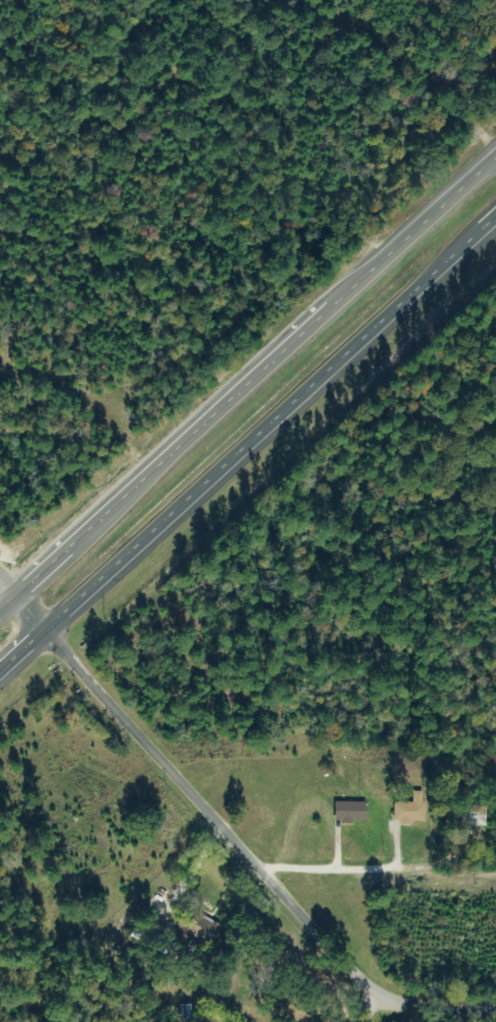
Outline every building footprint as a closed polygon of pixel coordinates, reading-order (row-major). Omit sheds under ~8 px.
[(394,803),(394,823),(426,823),(426,792),(413,792),(413,803),(394,803)] [(336,824),(367,824),(367,803),(336,803),(336,824)] [(463,827),(487,827),(487,806),(463,806),(463,827)] [(194,937),(211,947),(221,929),(187,910),(170,942),(186,951),(194,937)]
